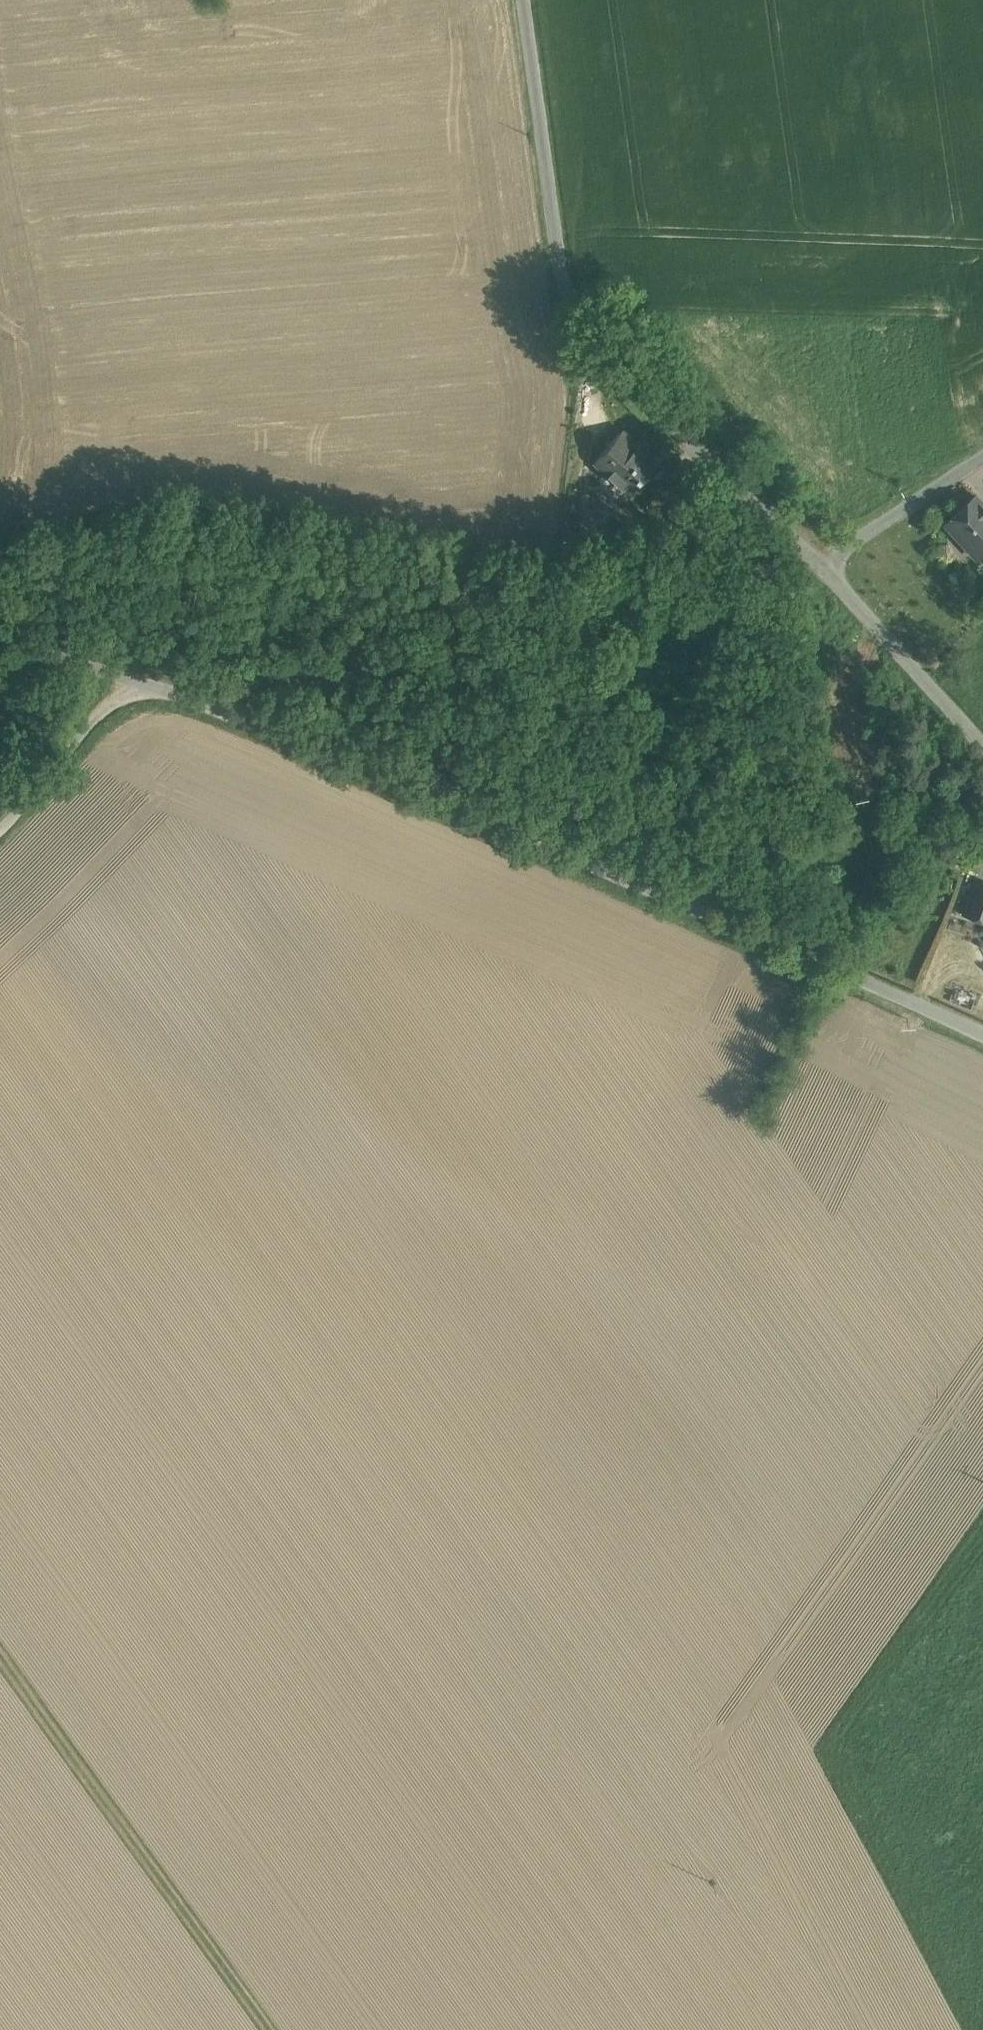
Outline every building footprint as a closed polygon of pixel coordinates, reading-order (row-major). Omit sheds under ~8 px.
[(622,430),(595,459),(629,490),(657,459),(637,440),(635,443),(622,430)] [(668,470),(662,465),(654,474),(660,480),(668,470)] [(660,480),(653,487),(658,492),(646,504),(662,518),(690,489),(669,469),(668,470),(660,480)] [(946,521),(976,553),(982,547),(982,502),(975,494),(946,521)] [(977,880),(966,913),(982,919),(982,882),(977,880)]
